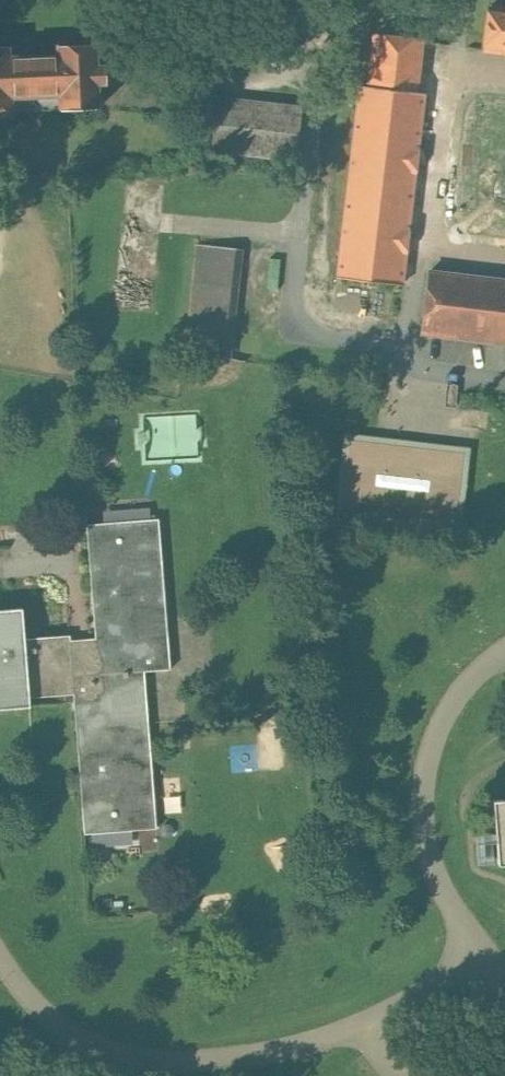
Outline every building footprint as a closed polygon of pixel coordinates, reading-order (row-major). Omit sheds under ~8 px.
[(489,10),(485,52),(504,54),(504,12),(489,10)] [(423,38),(377,33),(370,85),(360,84),(340,278),(402,285),(422,92),(418,91),(423,38)] [(57,51),(58,55),(10,57),(10,53),(0,53),(0,118),(18,117),(18,111),(99,108),(98,86),(107,86),(106,68),(97,69),(96,49),(57,51)] [(300,108),(217,99),(212,152),(295,161),(300,108)] [(235,249),(201,246),(190,350),(224,353),(235,249)] [(432,274),(425,334),(504,342),(504,281),(432,274)] [(464,452),(349,438),(340,512),(456,525),(464,452)] [(86,524),(95,638),(70,639),(70,635),(25,638),(22,608),(0,609),(0,708),(30,706),(29,697),(73,693),(84,833),(156,828),(144,671),(170,669),(158,518),(86,524)] [(493,799),(498,864),(504,863),(504,798),(493,799)]
